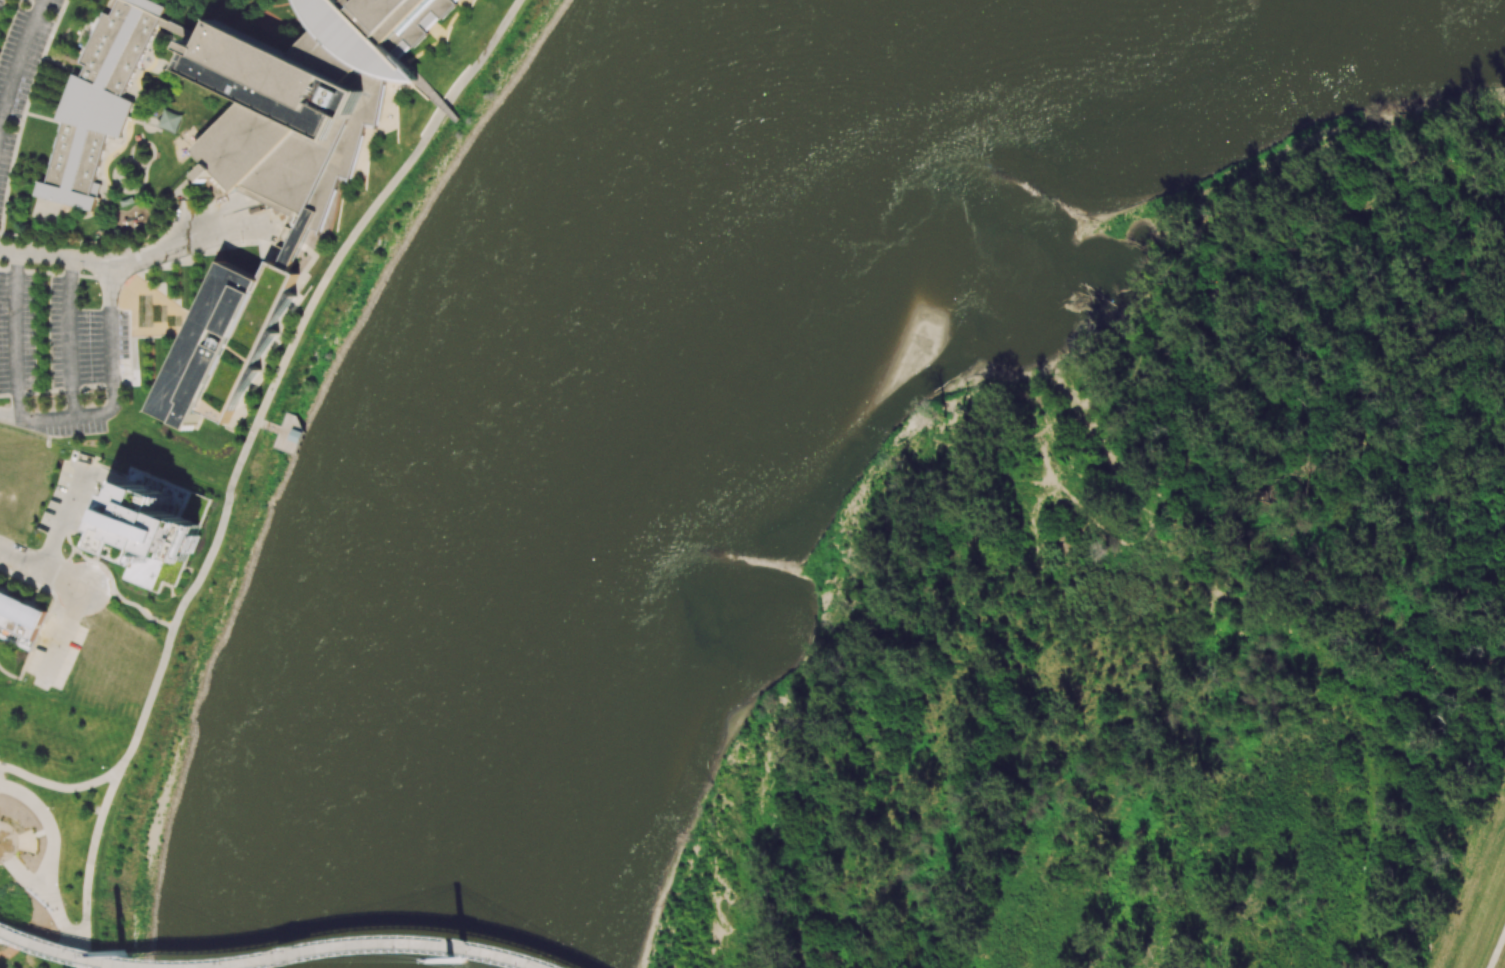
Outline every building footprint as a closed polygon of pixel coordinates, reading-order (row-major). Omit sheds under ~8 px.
[(110,16),(104,14),(80,63),(86,66),(82,77),(75,74),(57,120),(63,122),(48,183),(41,181),(37,196),(93,212),(97,198),(100,185),(94,183),(107,134),(121,138),(133,104),(121,97),(164,8),(147,0),(117,0),(110,16)] [(302,8),(298,0),(458,0),(402,55),(422,81),(403,81),(384,78),(378,128),(367,125),(350,179),(339,175),(319,233),(309,228),(291,271),(298,273),(228,423),(203,411),(193,430),(152,411),(225,261),(262,280),(272,261),(281,266),(287,252),(276,247),(291,214),(239,191),(236,192),(216,172),(205,182),(198,175),(208,165),(192,150),(244,99),(181,69),(190,51),(185,49),(189,40),(203,46),(216,20),(292,56),(314,30),(302,8)] [(157,126),(175,133),(182,115),(164,108),(157,126)] [(293,427),(303,431),(299,443),(288,439),(293,427)] [(125,494),(129,496),(133,487),(134,488),(136,482),(156,490),(151,504),(205,526),(191,561),(167,551),(152,588),(127,578),(131,567),(100,554),(125,494)] [(28,652),(0,637),(0,588),(47,610),(28,652)]
